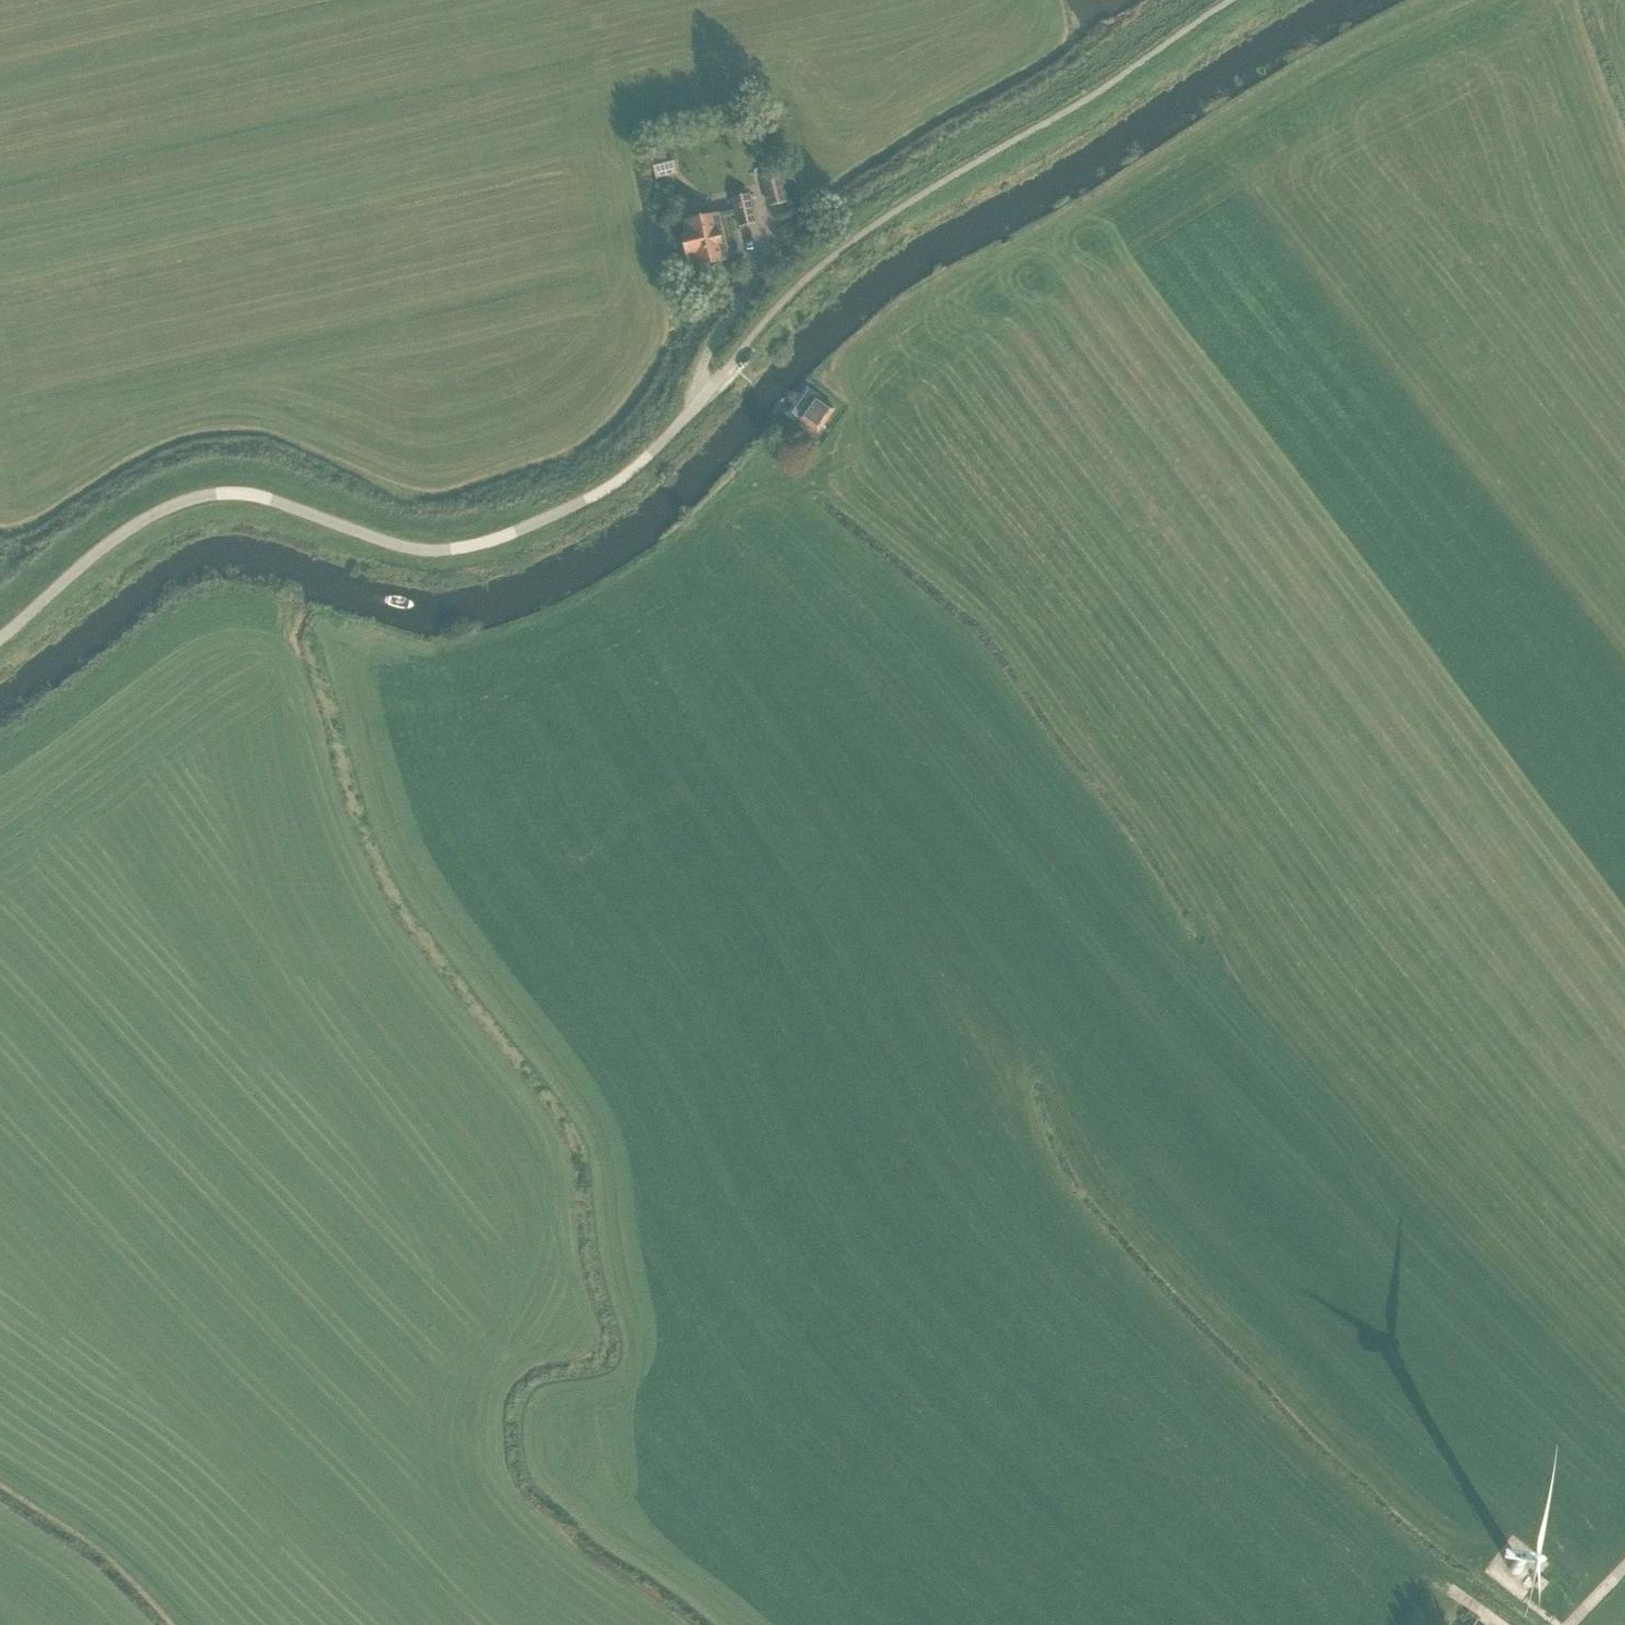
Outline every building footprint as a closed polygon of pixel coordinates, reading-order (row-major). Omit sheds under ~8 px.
[(787,201),(779,171),(761,176),(768,206),(787,201)] [(739,227),(755,223),(748,194),(732,198),(739,227)] [(694,266),(728,258),(718,214),(683,222),(686,234),(681,235),(685,255),(691,254),(694,266)] [(828,417),(834,409),(815,396),(798,419),(818,433),(828,417)] [(1523,1568),(1523,1567),(1522,1566),(1522,1565),(1521,1563),(1520,1563),(1519,1562),(1518,1562),(1515,1562),(1513,1562),(1512,1563),(1511,1564),(1510,1565),(1510,1566),(1510,1567),(1510,1568),(1510,1569),(1510,1571),(1511,1572),(1512,1573),(1513,1574),(1514,1574),(1516,1575),(1517,1575),(1519,1574),(1520,1574),(1521,1573),(1522,1572),(1523,1571),(1523,1569),(1523,1568)]
